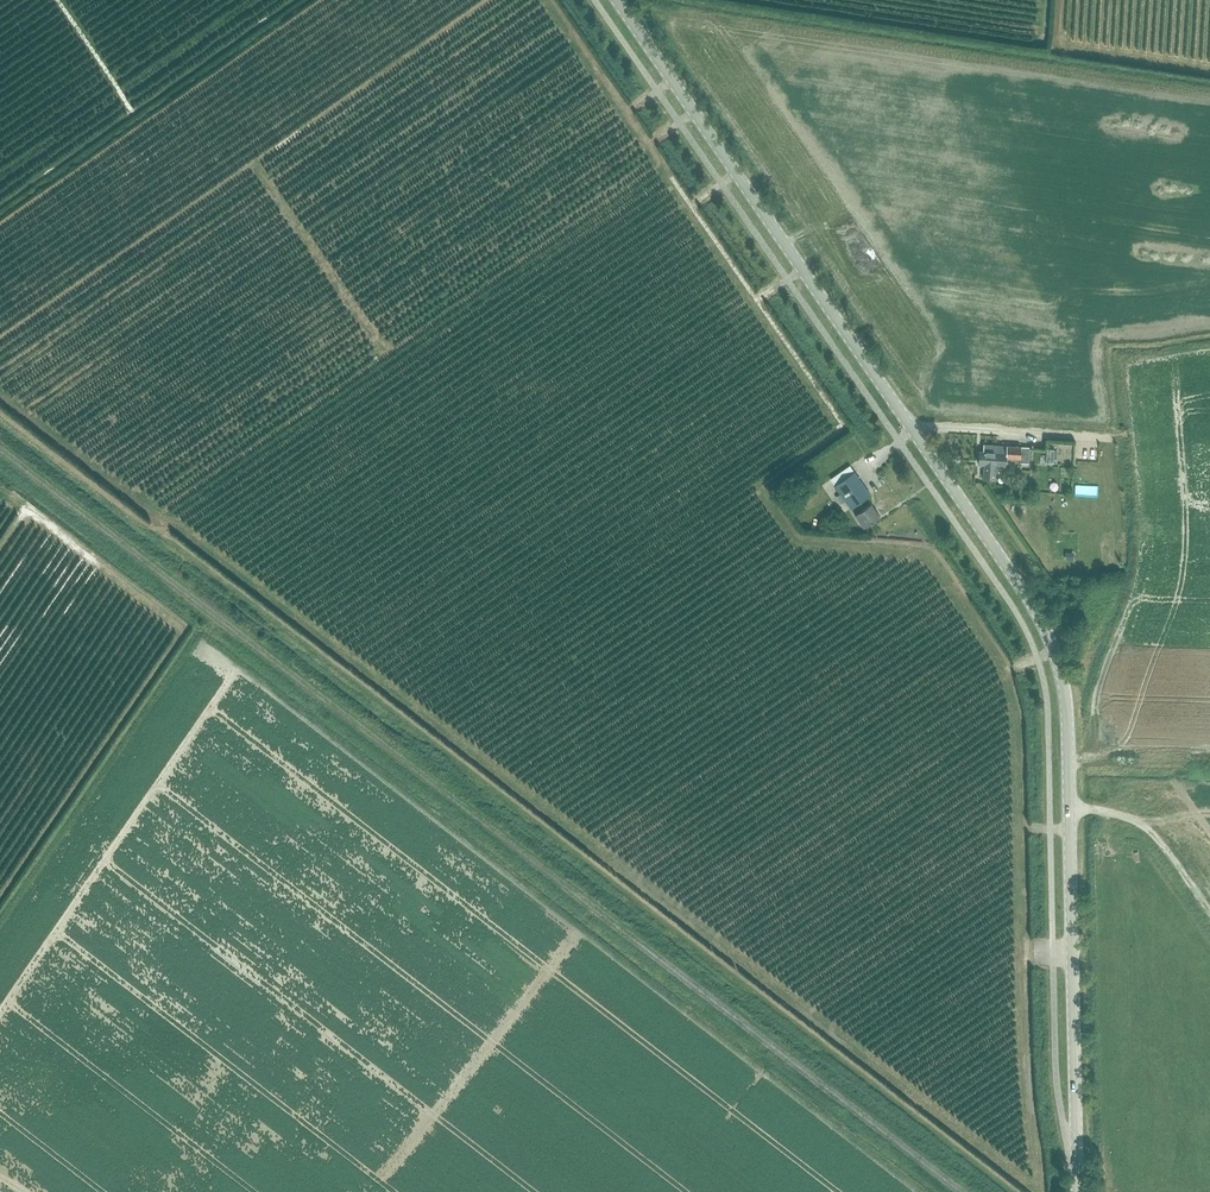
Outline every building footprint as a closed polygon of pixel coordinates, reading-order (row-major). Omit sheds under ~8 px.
[(659,119),(648,127),(656,138),(667,130),(659,119)] [(1053,456),(1054,441),(1045,441),(1044,456),(1053,456)] [(1006,467),(1006,458),(1007,445),(997,445),(997,451),(980,450),(979,464),(985,464),(984,479),(995,479),(996,466),(1006,467)] [(1029,463),(1030,447),(1007,445),(1006,458),(1020,458),(1020,462),(1029,463)] [(1086,468),(1086,453),(1078,453),(1077,473),(1085,473),(1085,468),(1086,468)] [(855,471),(835,484),(864,526),(880,515),(870,502),(865,506),(861,500),(870,493),(855,471)]
